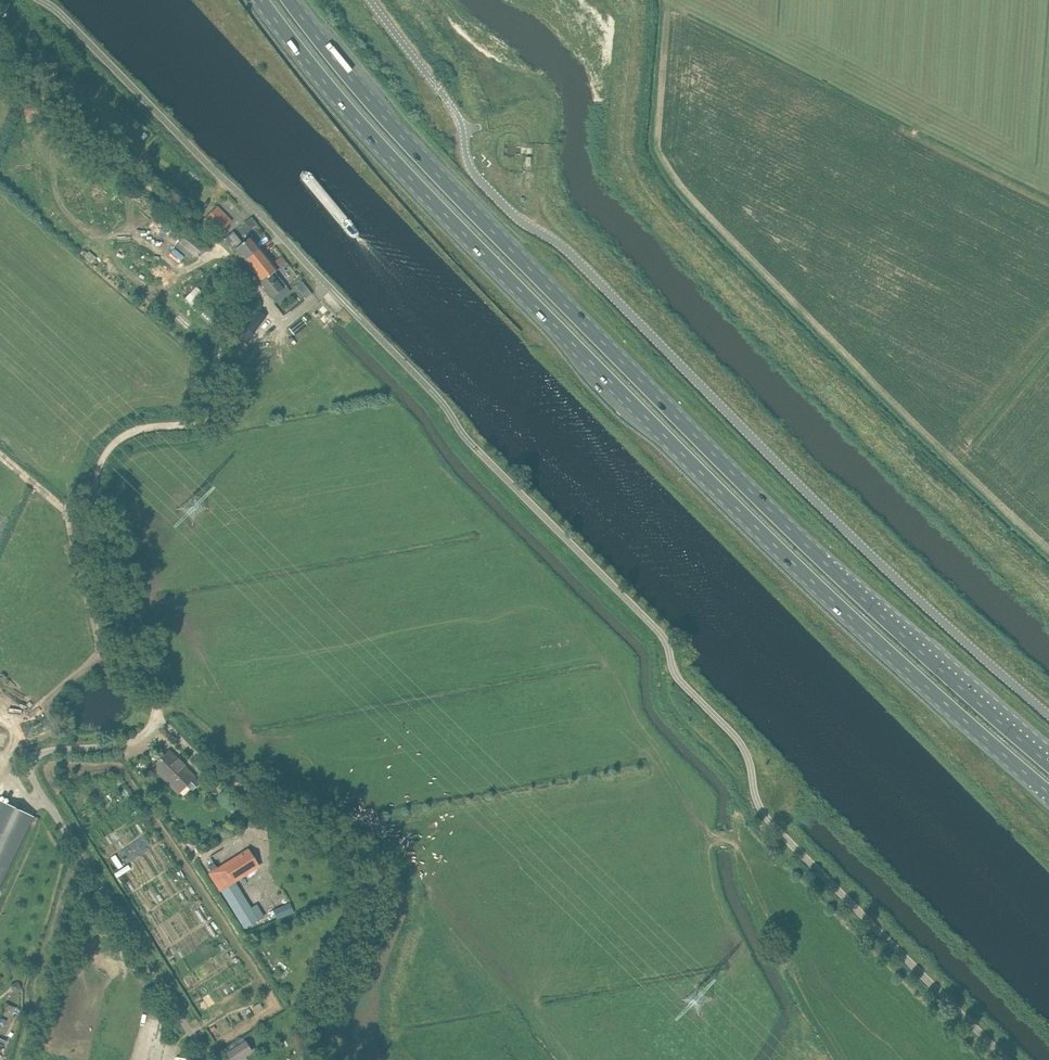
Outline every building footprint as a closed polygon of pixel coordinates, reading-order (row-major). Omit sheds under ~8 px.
[(79,93),(88,86),(81,77),(72,84),(79,93)] [(231,221),(217,207),(205,219),(219,233),(231,221)] [(179,243),(175,247),(190,259),(193,255),(196,257),(205,247),(187,232),(179,243)] [(233,232),(223,239),(233,251),(235,249),(244,261),(260,249),(250,237),(242,243),(233,232)] [(275,272),(277,270),(260,249),(244,261),(261,282),(275,272)] [(261,282),(259,284),(270,299),(272,297),(276,302),(290,291),(275,272),(261,282)] [(303,299),(311,293),(301,280),(294,286),(303,299)] [(244,327),(254,334),(267,316),(257,309),(244,327)] [(192,789),(199,782),(169,752),(162,759),(160,757),(157,759),(159,761),(154,767),(178,792),(186,784),(192,789)] [(31,818),(32,816),(0,801),(0,882),(31,818)] [(217,868),(211,873),(223,892),(245,929),(259,920),(265,917),(257,904),(251,907),(235,881),(257,867),(246,850),(217,868)] [(80,956),(84,946),(73,942),(70,952),(80,956)] [(208,993),(219,986),(211,975),(200,982),(208,993)] [(225,1051),(231,1059),(235,1059),(249,1051),(242,1041),(225,1051)]
